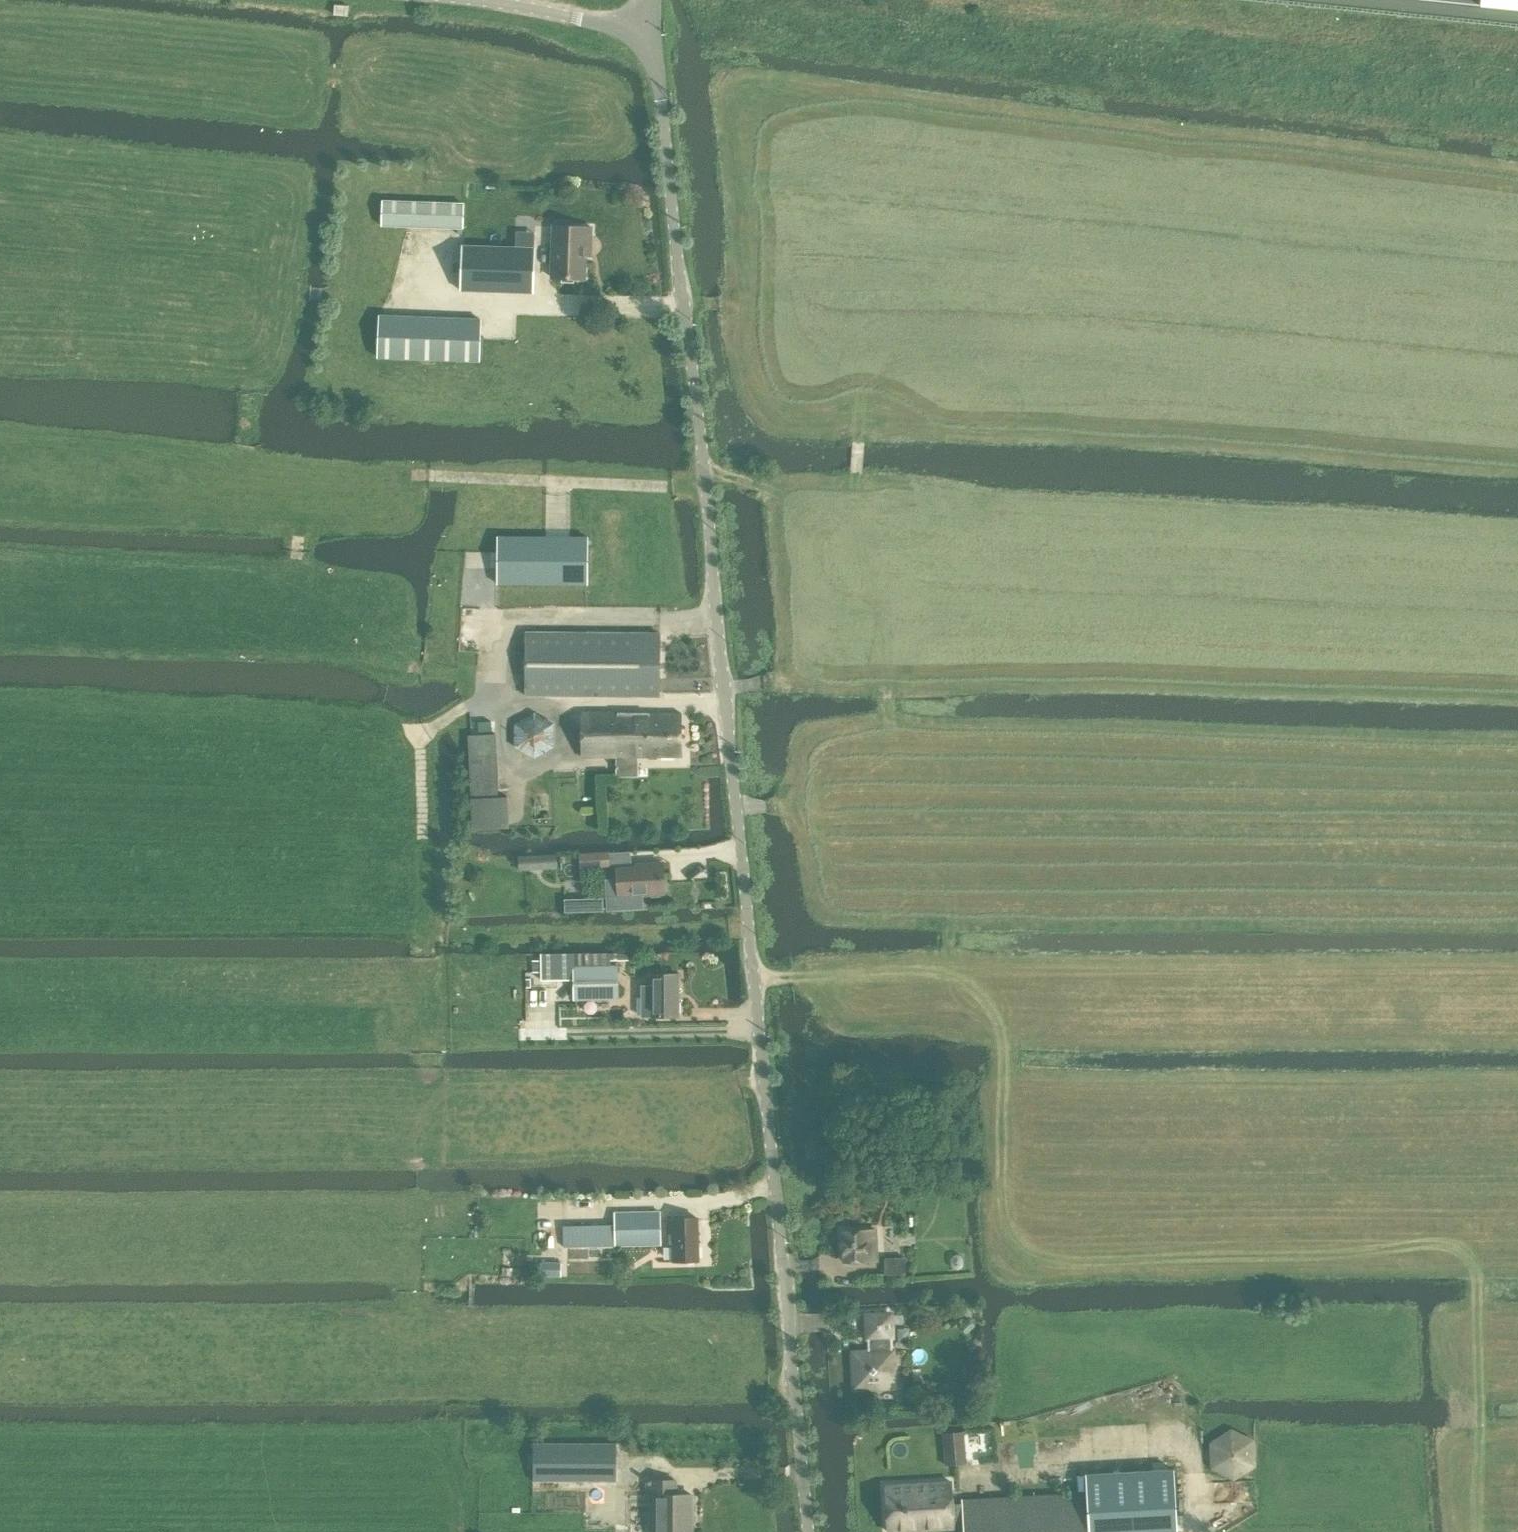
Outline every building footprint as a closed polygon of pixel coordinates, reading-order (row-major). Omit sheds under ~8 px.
[(348,17),(349,6),(334,4),(334,15),(348,17)] [(464,228),(464,204),(382,201),(381,225),(464,228)] [(589,245),(589,228),(554,227),(553,277),(586,278),(587,245),(589,245)] [(530,293),(532,249),(463,247),(461,290),(530,293)] [(478,319),(378,317),(377,359),(477,361),(478,319)] [(587,537),(498,536),(498,584),(587,584),(587,537)] [(660,695),(660,694),(660,632),(526,631),(525,695),(660,695)] [(535,758),(554,746),(555,723),(535,711),(515,723),(514,746),(535,758)] [(638,777),(638,755),(682,755),(682,713),(580,712),(580,755),(583,755),(583,760),(587,760),(587,755),(616,755),(615,776),(638,777)] [(478,722),(479,732),(491,731),(491,722),(478,722)] [(499,796),(495,733),(468,734),(472,828),(509,827),(509,824),(508,796),(499,796)] [(580,853),(581,867),(609,865),(608,852),(580,853)] [(518,855),(519,870),(555,869),(555,853),(518,855)] [(618,878),(605,879),(607,907),(607,910),(643,908),(643,906),(642,893),(664,892),(663,863),(644,864),(644,867),(617,868),(618,878)] [(574,969),(574,999),(618,998),(618,965),(610,965),(610,959),(624,959),(624,953),(589,954),(565,954),(565,969),(574,969)] [(640,1016),(678,1016),(678,973),(650,972),(650,985),(640,985),(640,1016)] [(926,1106),(923,1115),(934,1120),(938,1111),(926,1106)] [(952,1143),(943,1144),(944,1158),(953,1158),(952,1143)] [(889,1194),(889,1198),(892,1202),(896,1202),(900,1200),(900,1195),(897,1191),(893,1191),(889,1194)] [(561,1228),(561,1209),(530,1209),(530,1226),(522,1226),(522,1239),(530,1239),(530,1249),(560,1249),(560,1228),(561,1228)] [(686,1265),(713,1264),(712,1229),(657,1231),(658,1266),(670,1265),(670,1281),(686,1281),(686,1265)] [(843,1262),(878,1261),(878,1229),(841,1229),(843,1262)] [(592,1233),(592,1254),(631,1254),(631,1232),(592,1233)] [(950,1257),(950,1260),(950,1263),(951,1266),(954,1269),(957,1269),(960,1268),(962,1266),(963,1263),(963,1259),(962,1256),(959,1254),(956,1254),(953,1255),(950,1257)] [(884,1276),(906,1275),(906,1257),(884,1257),(884,1276)] [(854,1389),(895,1387),(892,1312),(866,1314),(867,1351),(853,1352),(854,1389)] [(946,1464),(966,1463),(963,1431),(943,1433),(946,1464)] [(1234,1478),(1253,1465),(1252,1441),(1231,1431),(1211,1443),(1212,1467),(1234,1478)] [(616,1444),(533,1444),(533,1480),(616,1480),(616,1444)] [(964,1531),(1177,1531),(1173,1469),(1086,1474),(1087,1492),(962,1499),(962,1503),(953,1503),(954,1524),(963,1523),(964,1531)] [(655,1531),(689,1531),(689,1524),(686,1524),(686,1513),(691,1513),(691,1496),(675,1496),(675,1480),(647,1480),(647,1495),(655,1495),(655,1531)] [(885,1485),(888,1531),(954,1527),(954,1524),(953,1503),(952,1481),(885,1485)]
